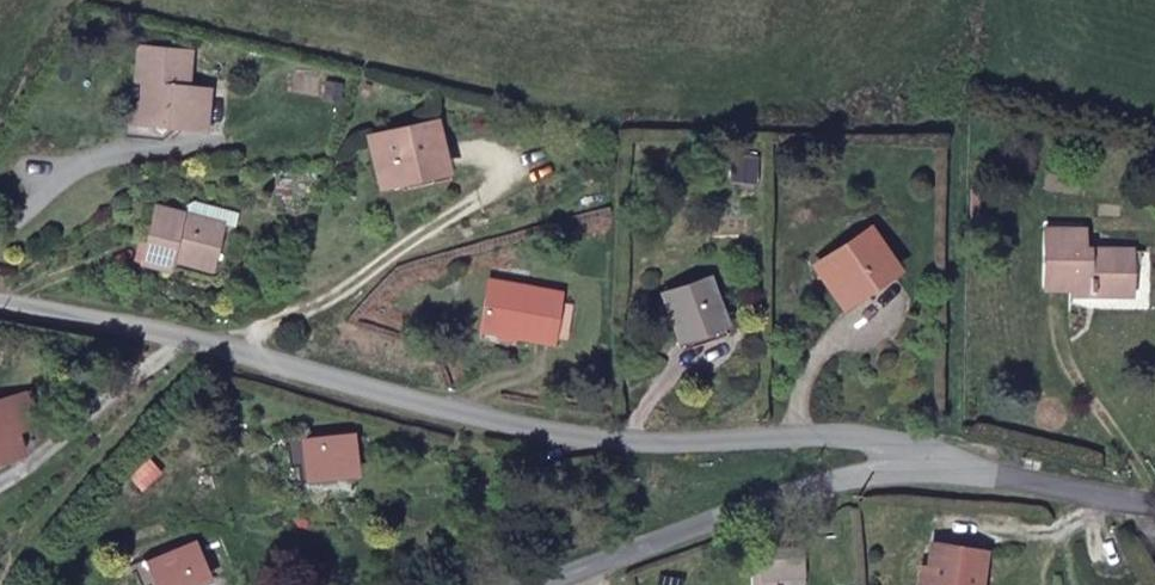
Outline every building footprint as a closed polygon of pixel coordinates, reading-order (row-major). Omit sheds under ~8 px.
[(204,59),(151,55),(148,89),(154,90),(152,114),(145,115),(143,135),(165,138),(174,145),(185,132),(195,132),(195,141),(220,145),(223,101),(201,100),(204,59)] [(434,167),(445,165),(437,137),(378,153),(388,202),(411,195),(438,189),(434,167)] [(450,163),(445,165),(434,167),(438,189),(411,195),(413,206),(459,193),(450,163)] [(200,211),(196,224),(235,234),(249,237),(252,226),(200,211)] [(235,234),(196,224),(165,215),(152,271),(177,276),(179,270),(185,260),(224,273),(235,234)] [(185,260),(179,270),(221,282),(224,273),(185,260)] [(865,262),(823,288),(845,321),(885,292),(865,262)] [(1080,284),(1082,263),(1040,262),(1038,319),(1078,321),(1084,330),(1091,330),(1095,322),(1126,324),(1127,284),(1080,284)] [(707,297),(664,313),(673,356),(720,343),(707,297)] [(548,354),(554,320),(555,309),(483,298),(473,350),(491,352),(491,347),(512,349),(510,355),(546,362),(548,354)] [(565,321),(554,320),(548,354),(559,356),(565,321)] [(0,393),(0,421),(26,412),(18,387),(0,393)] [(6,445),(10,456),(26,412),(0,421),(0,425),(6,445)] [(10,456),(6,445),(0,447),(0,459),(10,456)] [(318,451),(263,460),(269,500),(324,490),(318,451)] [(923,580),(933,582),(932,584),(979,584),(983,565),(930,555),(923,580)] [(784,565),(777,565),(776,558),(755,557),(755,572),(746,571),(745,584),(784,584),(784,565)] [(784,565),(784,584),(799,584),(799,564),(784,565)] [(153,572),(120,584),(158,584),(153,572)]
